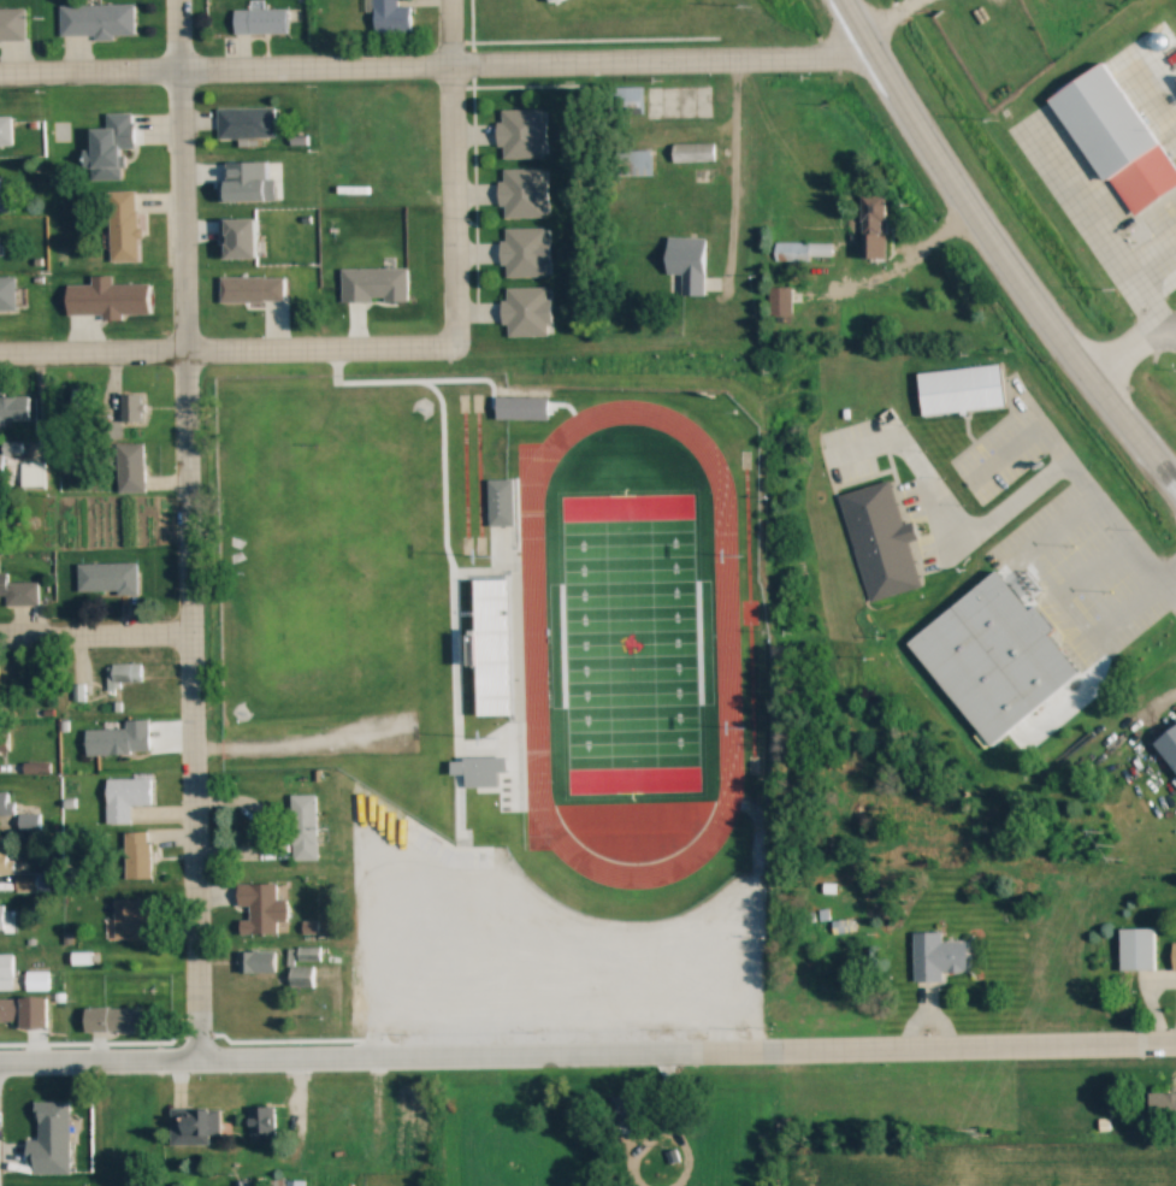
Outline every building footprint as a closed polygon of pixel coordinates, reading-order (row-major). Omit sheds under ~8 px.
[(367,10),(374,10),(374,34),(411,34),(411,6),(400,6),(400,0),(367,0),(367,10)] [(135,5),(61,6),(61,38),(135,37),(135,5)] [(8,7),(0,7),(0,40),(9,40),(8,7)] [(234,10),(234,34),(288,34),(288,10),(234,10)] [(1037,178),(1090,147),(1129,216),(1175,188),(1175,178),(1110,65),(1007,125),(1037,178)] [(710,117),(710,87),(649,88),(649,118),(710,117)] [(642,88),(616,88),(616,113),(642,113),(642,88)] [(218,109),(218,141),(276,141),(276,109),(218,109)] [(546,111),(498,111),(498,148),(502,148),(502,159),(546,159),(546,111)] [(123,181),(123,150),(135,150),(134,115),(108,115),(108,130),(92,130),(93,182),(123,181)] [(0,119),(0,147),(11,147),(11,119),(0,119)] [(673,163),(714,163),(714,144),(673,144),(673,163)] [(651,177),(651,151),(623,151),(623,177),(651,177)] [(276,170),(220,170),(220,196),(276,196),(276,170)] [(548,218),(547,170),(500,170),(500,218),(548,218)] [(110,192),(110,263),(139,263),(139,192),(110,192)] [(14,194),(0,194),(0,214),(14,214),(14,194)] [(861,258),(886,258),(885,197),(861,197),(861,258)] [(0,223),(0,237),(32,237),(32,223),(0,223)] [(550,276),(550,229),(503,229),(503,277),(550,276)] [(679,277),(679,296),(705,296),(706,238),(668,238),(667,277),(679,277)] [(832,243),(775,243),(775,260),(832,259),(832,243)] [(16,311),(16,277),(0,277),(0,311),(16,311)] [(285,277),(221,277),(221,303),(285,303),(285,277)] [(792,286),(769,286),(769,315),(792,315),(792,286)] [(551,337),(551,288),(503,288),(503,337),(551,337)] [(922,415),(1006,408),(1002,366),(918,374),(922,415)] [(145,396),(122,396),(122,423),(145,423),(145,396)] [(0,397),(0,429),(4,429),(4,420),(29,420),(29,397),(0,397)] [(119,493),(145,493),(145,444),(119,444),(119,493)] [(11,484),(11,454),(0,454),(0,484),(11,484)] [(23,463),(23,488),(43,488),(43,463),(23,463)] [(513,481),(488,481),(489,525),(513,525),(513,481)] [(903,524),(892,481),(839,494),(866,603),(922,588),(910,541),(919,539),(914,521),(903,524)] [(496,589),(516,590),(517,543),(498,543),(496,589)] [(77,563),(77,594),(138,594),(138,563),(77,563)] [(908,640),(987,745),(1082,674),(1051,634),(1056,630),(1037,604),(1029,610),(1000,571),(908,640)] [(38,582),(5,582),(5,604),(38,604),(38,582)] [(149,728),(86,730),(87,754),(149,753),(149,728)] [(368,790),(368,775),(351,775),(350,790),(368,790)] [(107,778),(107,823),(131,823),(131,805),(152,805),(151,778),(107,778)] [(12,792),(0,792),(0,818),(12,818),(12,792)] [(290,795),(291,860),(317,860),(317,795),(290,795)] [(40,831),(40,813),(19,813),(19,831),(40,831)] [(152,831),(126,831),(126,877),(152,877),(152,831)] [(12,873),(12,836),(0,836),(0,873),(12,873)] [(276,882),(237,883),(238,905),(249,905),(249,934),(277,934),(277,921),(288,921),(287,899),(276,899),(276,882)] [(115,899),(115,940),(153,940),(153,899),(115,899)] [(852,930),(850,920),(833,923),(835,933),(852,930)] [(1154,969),(1154,927),(1121,927),(1121,969),(1154,969)] [(942,981),(942,972),(968,971),(967,941),(942,941),(942,931),(914,932),(914,981),(942,981)] [(320,946),(297,946),(297,961),(320,961),(320,946)] [(275,972),(275,950),(239,950),(239,972),(275,972)] [(13,990),(12,954),(0,954),(0,990),(13,990)] [(312,987),(312,966),(290,966),(290,987),(312,987)] [(48,972),(27,972),(27,990),(48,990),(48,972)] [(20,1021),(20,1029),(48,1029),(47,997),(0,998),(0,1021),(20,1021)] [(151,1008),(86,1008),(86,1032),(151,1032),(151,1008)] [(1148,1093),(1148,1115),(1175,1115),(1175,1093),(1148,1093)] [(71,1102),(37,1102),(37,1141),(28,1141),(28,1174),(71,1174),(71,1102)] [(249,1138),(275,1138),(275,1106),(249,1106),(249,1138)] [(210,1145),(210,1134),(221,1134),(221,1109),(171,1109),(171,1145),(210,1145)]
